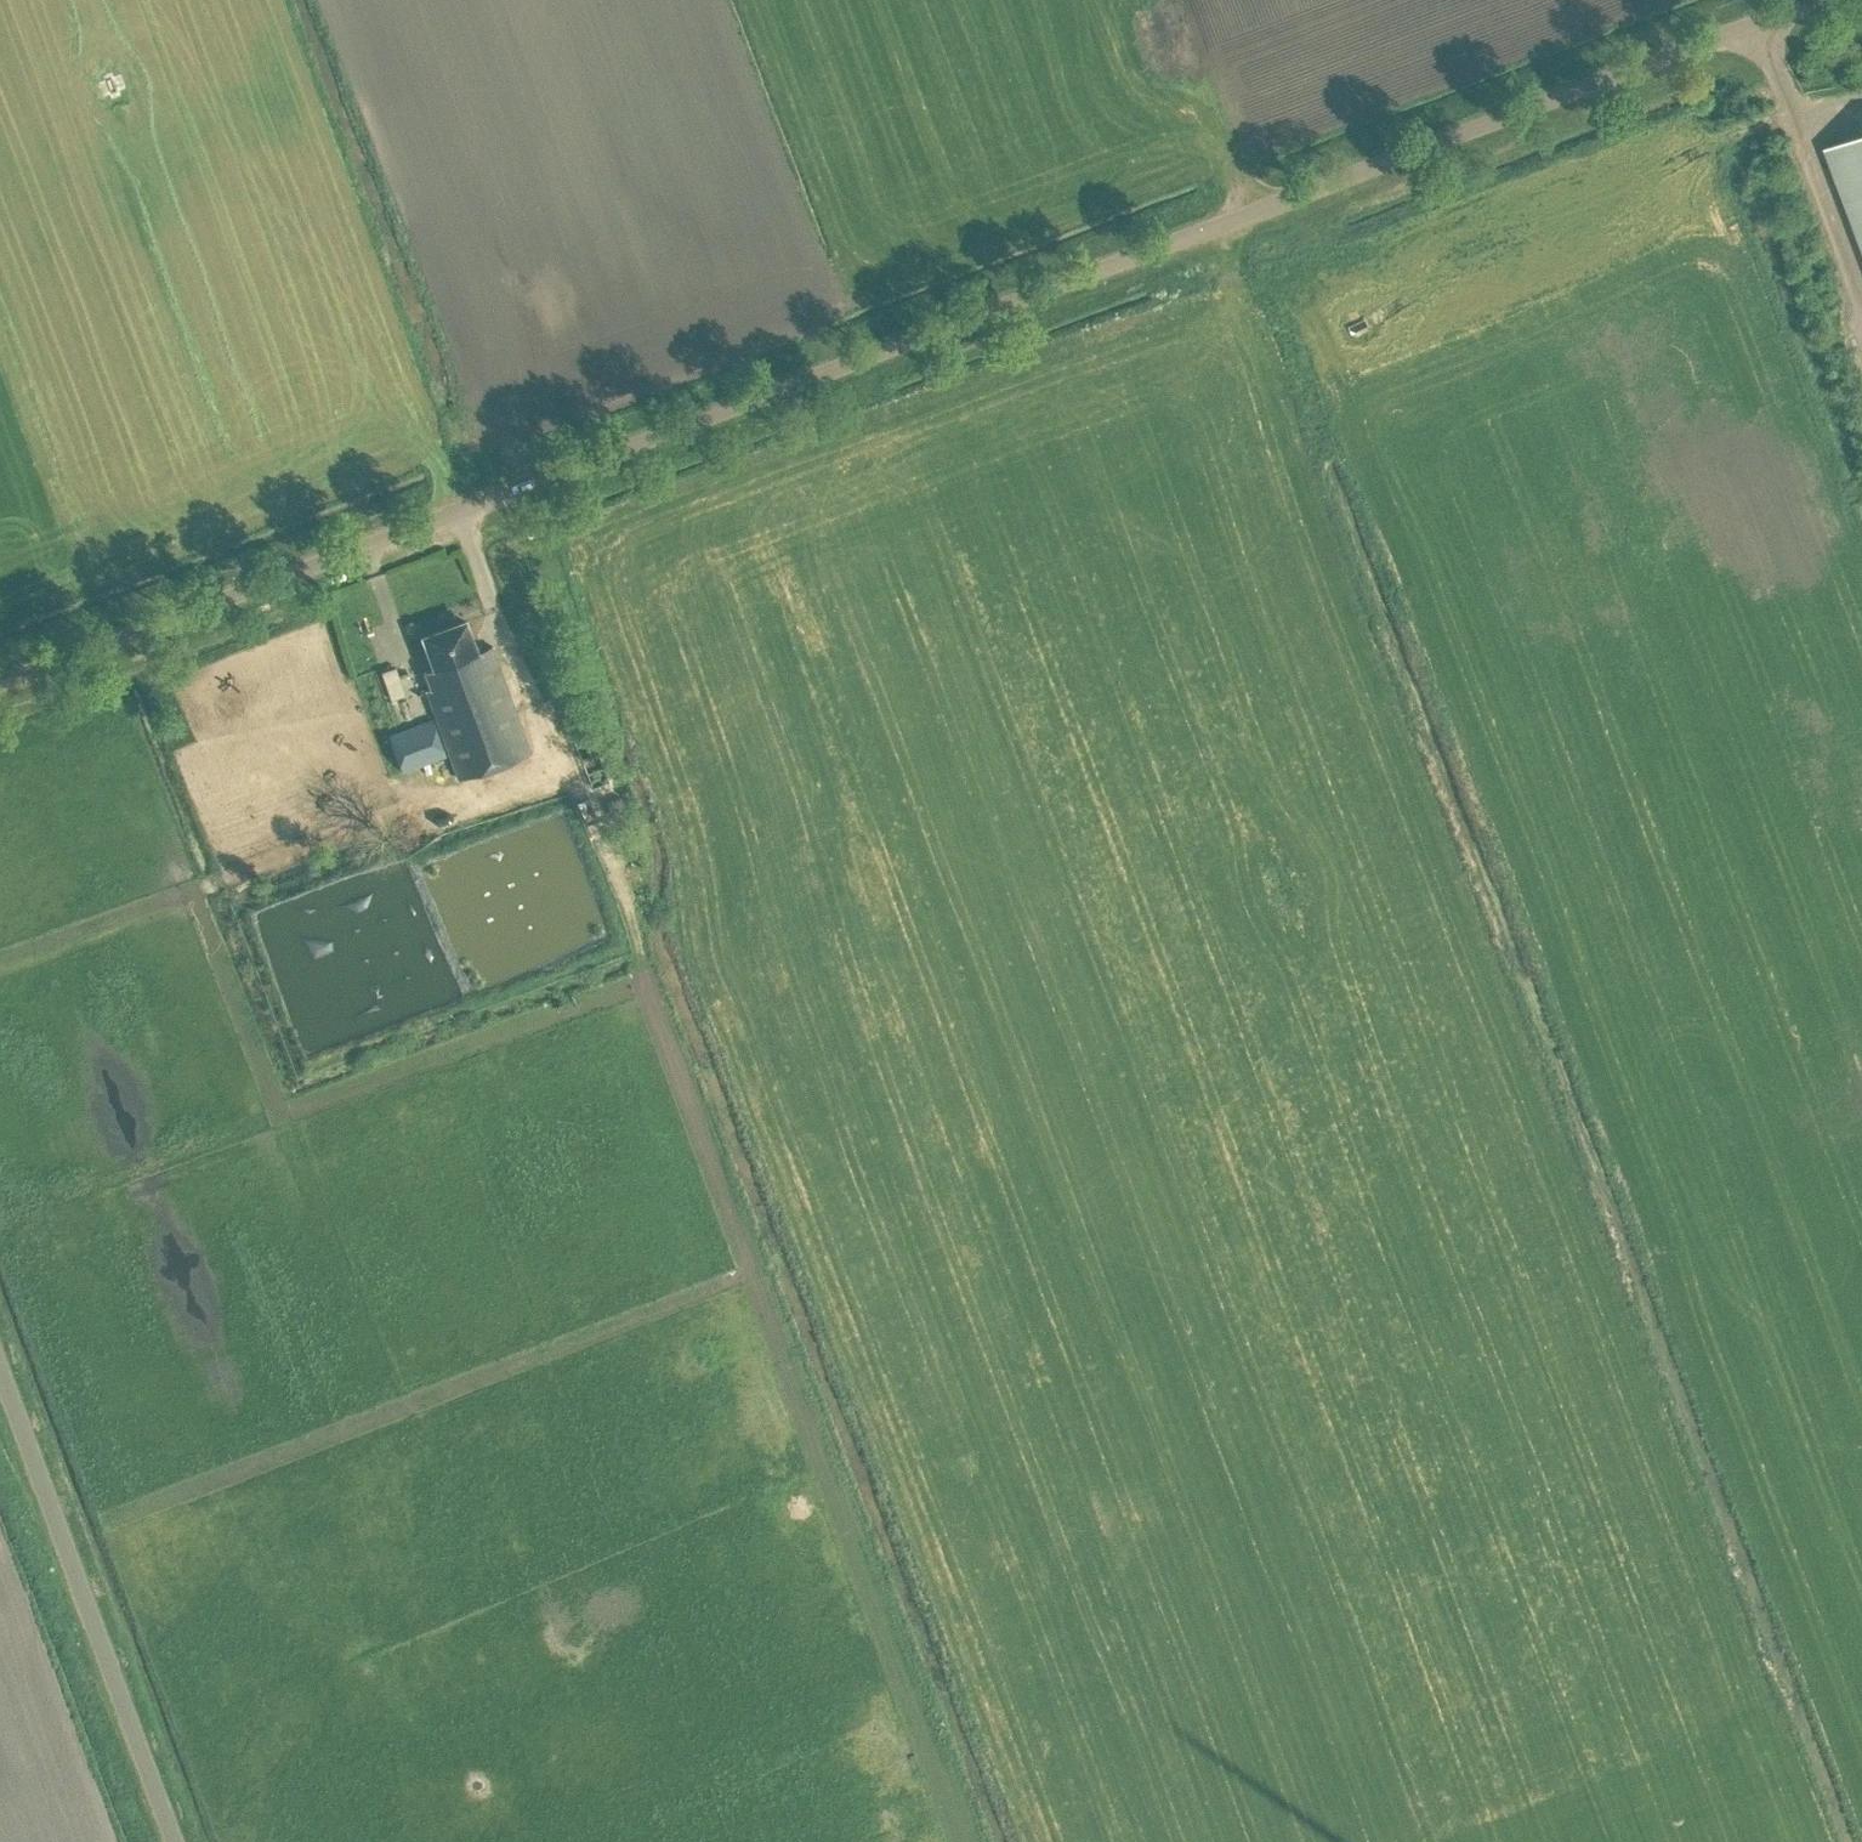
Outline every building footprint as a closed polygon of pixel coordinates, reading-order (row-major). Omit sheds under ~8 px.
[(1826,147),(1861,245),(1861,134),(1826,147)] [(459,778),(531,752),(493,645),(477,651),(466,621),(425,636),(436,667),(427,670),(433,687),(427,689),(459,778)] [(403,771),(447,755),(433,719),(390,734),(403,771)] [(621,795),(617,785),(602,791),(606,801),(621,795)] [(621,795),(606,801),(612,816),(627,810),(621,795)]
